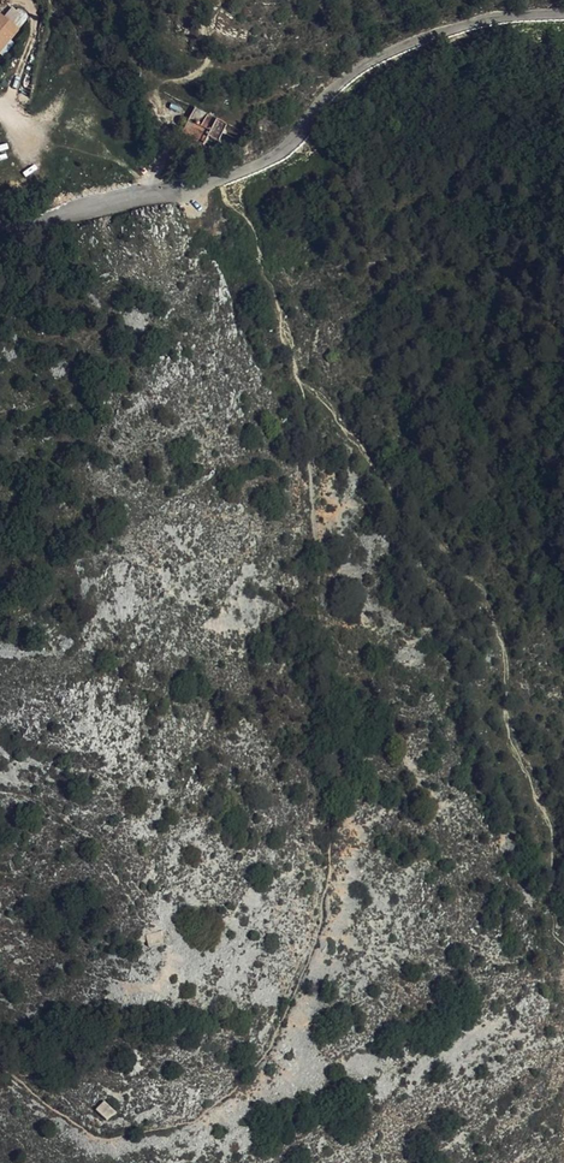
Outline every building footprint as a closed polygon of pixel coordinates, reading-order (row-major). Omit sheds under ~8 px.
[(25,18),(11,7),(4,17),(0,14),(0,51),(25,18)] [(194,109),(176,141),(203,155),(211,141),(220,146),(229,126),(194,109)] [(17,236),(9,234),(7,240),(14,243),(17,236)] [(160,930),(145,934),(148,947),(163,943),(160,930)] [(104,1100),(94,1110),(106,1122),(116,1112),(104,1100)]
